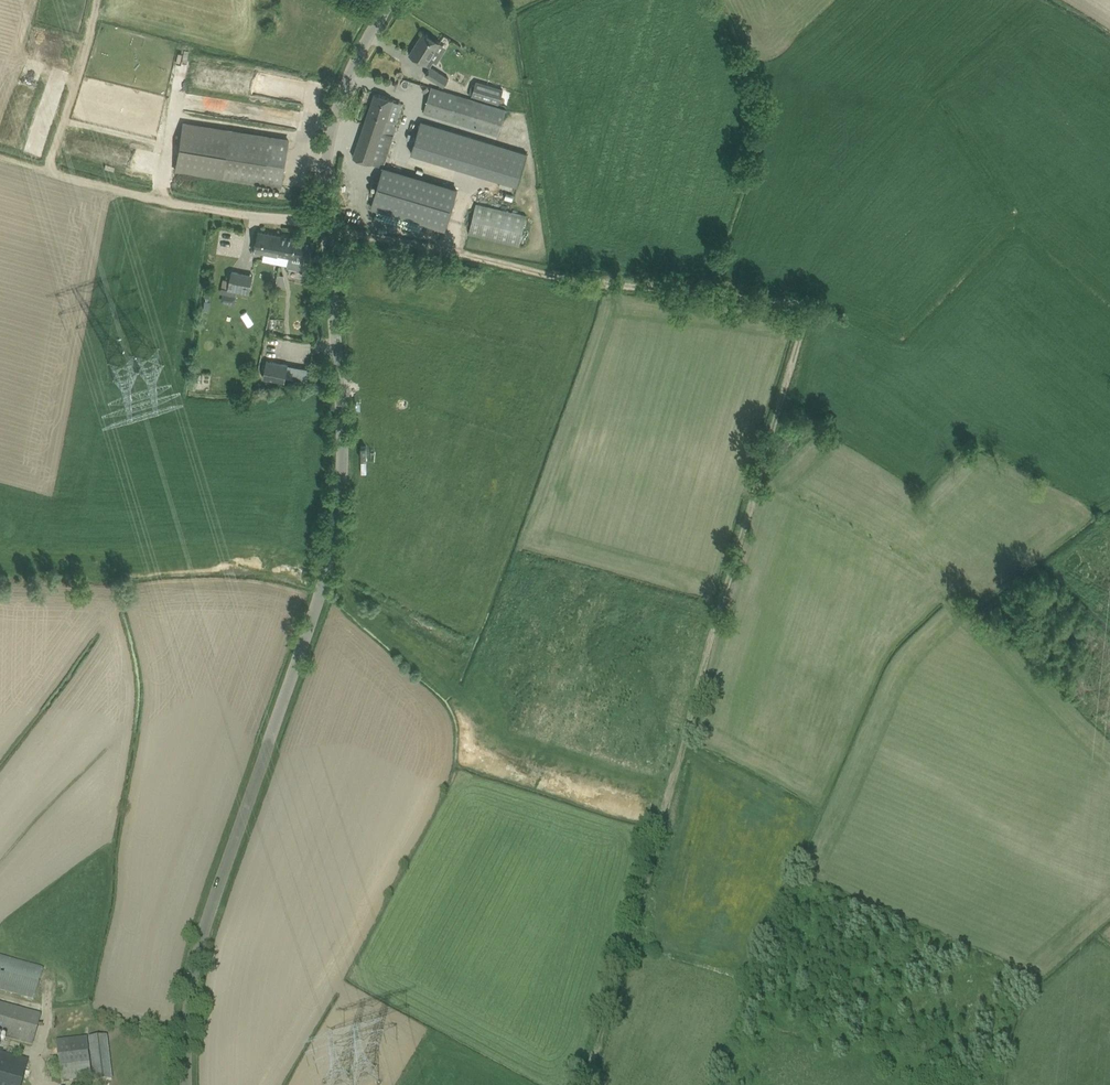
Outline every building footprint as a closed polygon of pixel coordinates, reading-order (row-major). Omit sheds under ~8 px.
[(427,65),(440,42),(423,32),(409,54),(419,60),(427,65)] [(444,86),(449,78),(431,66),(426,75),(444,86)] [(472,85),(470,93),(473,94),(472,96),(499,104),(503,94),(475,86),(472,85)] [(498,135),(506,110),(432,87),(424,113),(498,135)] [(394,125),(395,123),(387,120),(394,100),(375,93),(354,157),(383,167),(397,126),(394,125)] [(411,153),(518,185),(527,154),(421,121),(411,153)] [(282,186),(289,140),(230,131),(183,123),(175,168),(223,176),(282,186)] [(383,168),(371,206),(446,229),(458,191),(383,168)] [(520,246),(527,215),(476,204),(469,234),(520,246)] [(280,254),(281,247),(279,247),(281,235),(258,231),(256,241),(255,249),(265,251),(280,254)] [(308,272),(314,241),(281,235),(279,247),(281,247),(280,254),(290,257),(288,265),(287,267),(297,269),(297,270),(308,272)] [(288,265),(290,257),(280,254),(265,251),(263,260),(288,265)] [(249,294),(253,275),(232,271),(230,279),(223,278),(221,287),(222,287),(221,293),(223,294),(221,302),(235,304),(237,291),(249,294)] [(277,286),(285,286),(284,275),(276,275),(277,286)] [(285,382),(288,365),(267,360),(263,378),(285,382)] [(448,394),(445,415),(457,417),(460,396),(448,394)] [(43,968),(0,956),(0,991),(31,1000),(32,998),(34,999),(43,968)] [(41,1015),(0,1004),(0,1038),(31,1047),(41,1015)] [(111,1080),(106,1036),(95,1037),(86,1038),(86,1037),(55,1041),(61,1082),(93,1078),(93,1082),(111,1080)] [(28,1061),(11,1056),(13,1050),(8,1048),(7,1055),(0,1053),(0,1084),(21,1084),(28,1061)]
